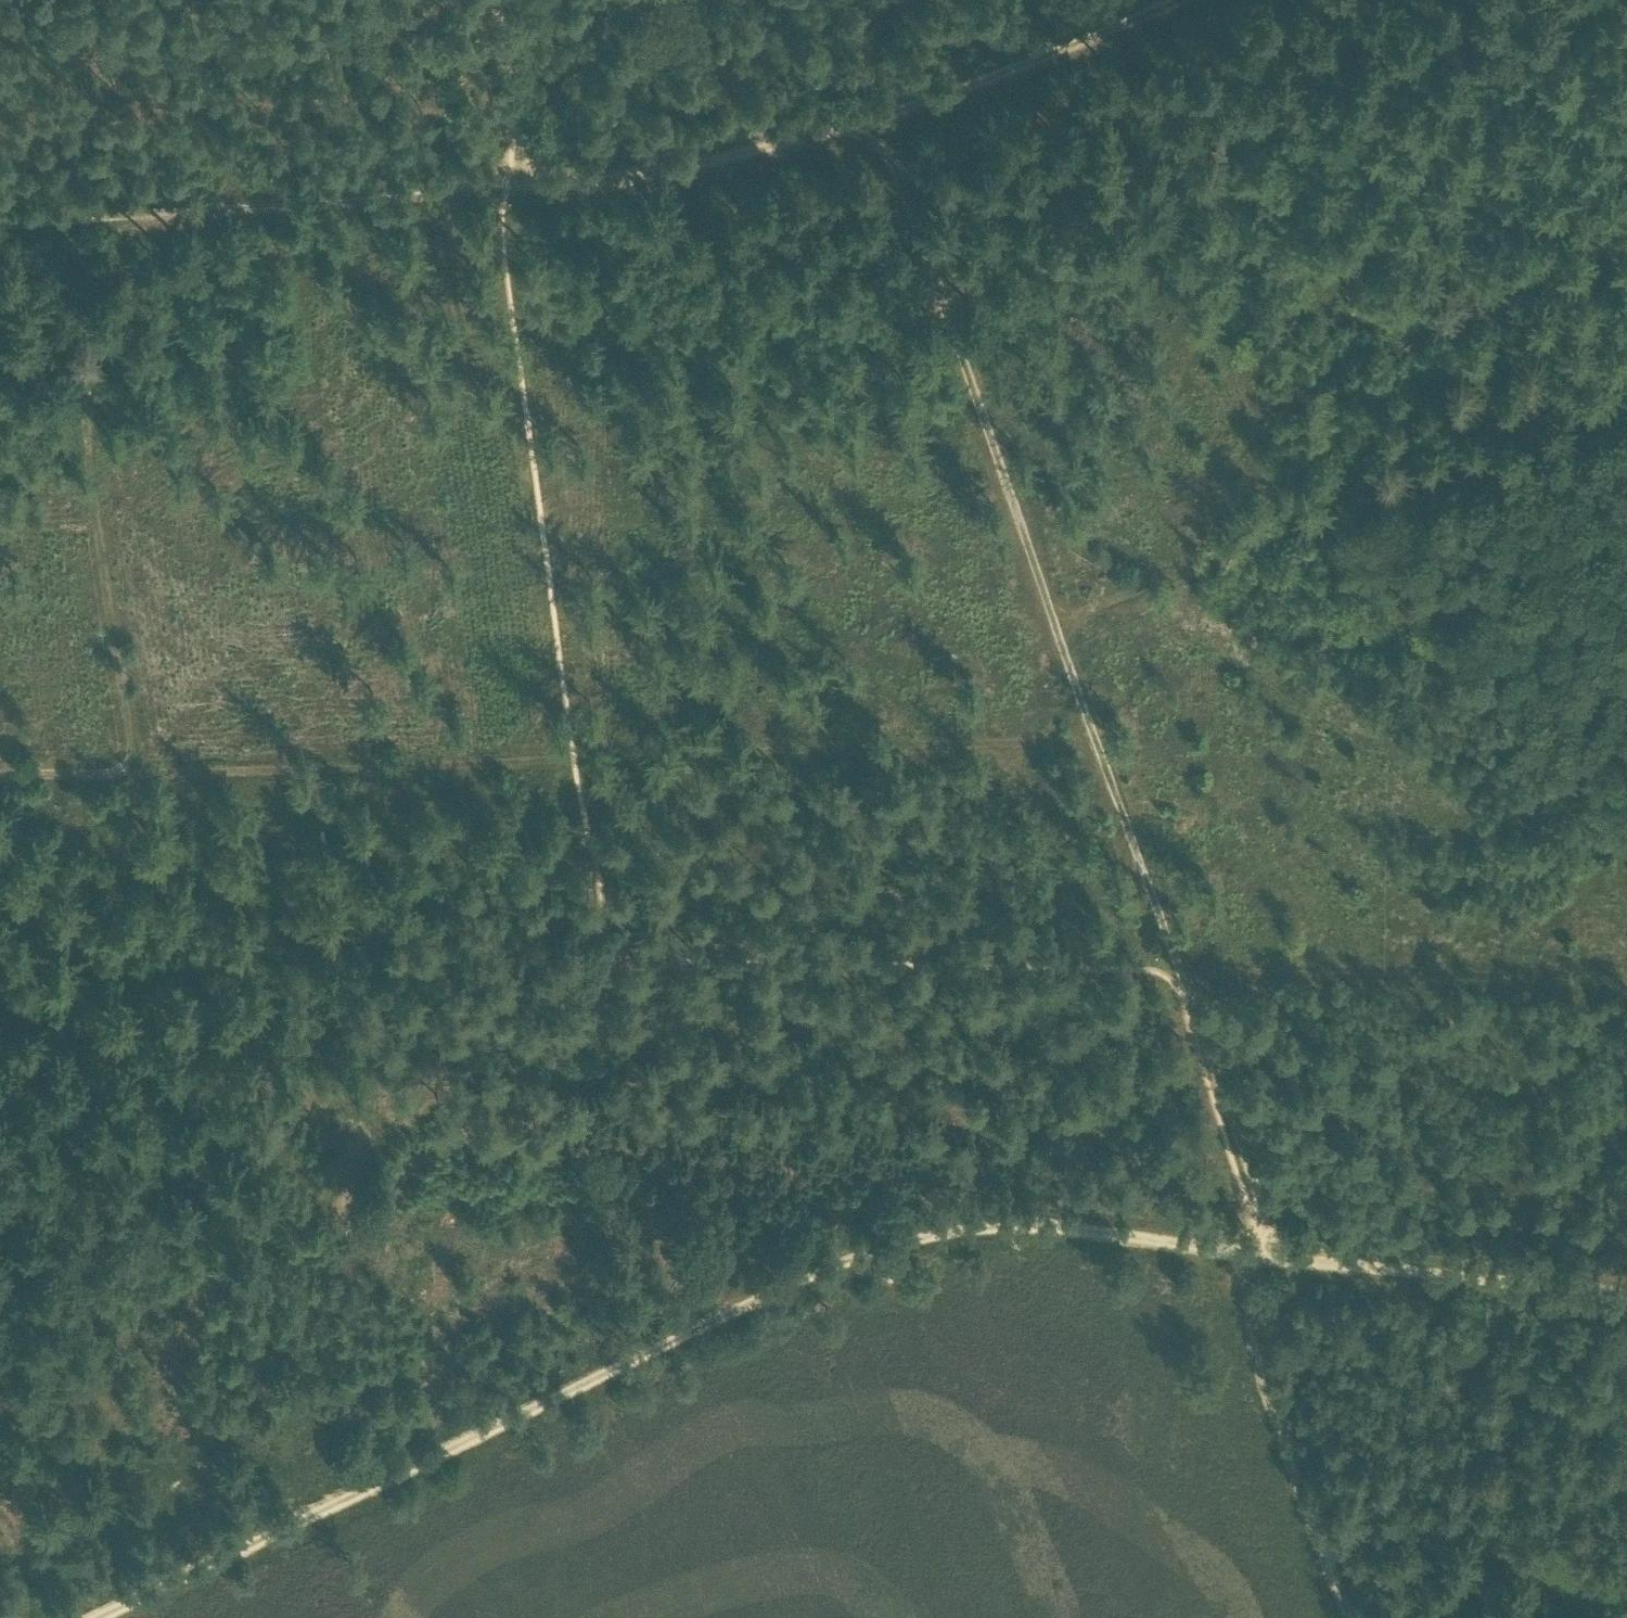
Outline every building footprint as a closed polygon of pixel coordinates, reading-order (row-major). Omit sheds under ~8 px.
[(855,109),(873,105),(871,93),(853,97),(855,109)] [(840,1251),(844,1261),(863,1253),(859,1243),(840,1251)]
